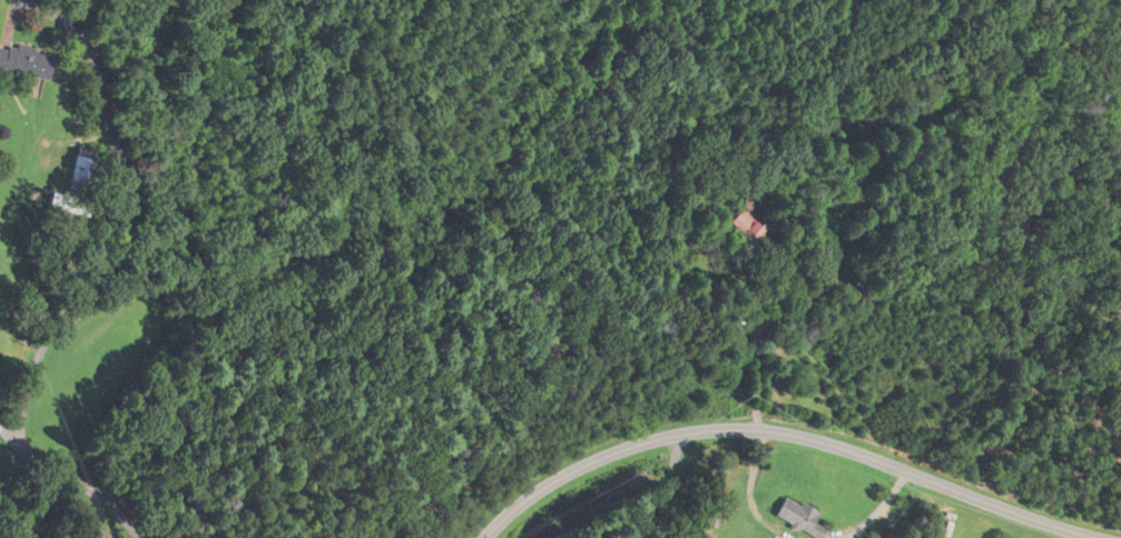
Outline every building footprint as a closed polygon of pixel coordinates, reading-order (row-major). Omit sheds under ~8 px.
[(47,78),(51,53),(0,45),(0,71),(47,78)] [(65,195),(48,191),(44,209),(85,218),(99,151),(75,146),(65,195)] [(740,232),(731,241),(745,254),(765,233),(740,208),(728,221),(740,232)] [(822,529),(811,524),(816,513),(780,497),(770,519),(814,537),(817,537),(822,529)]
